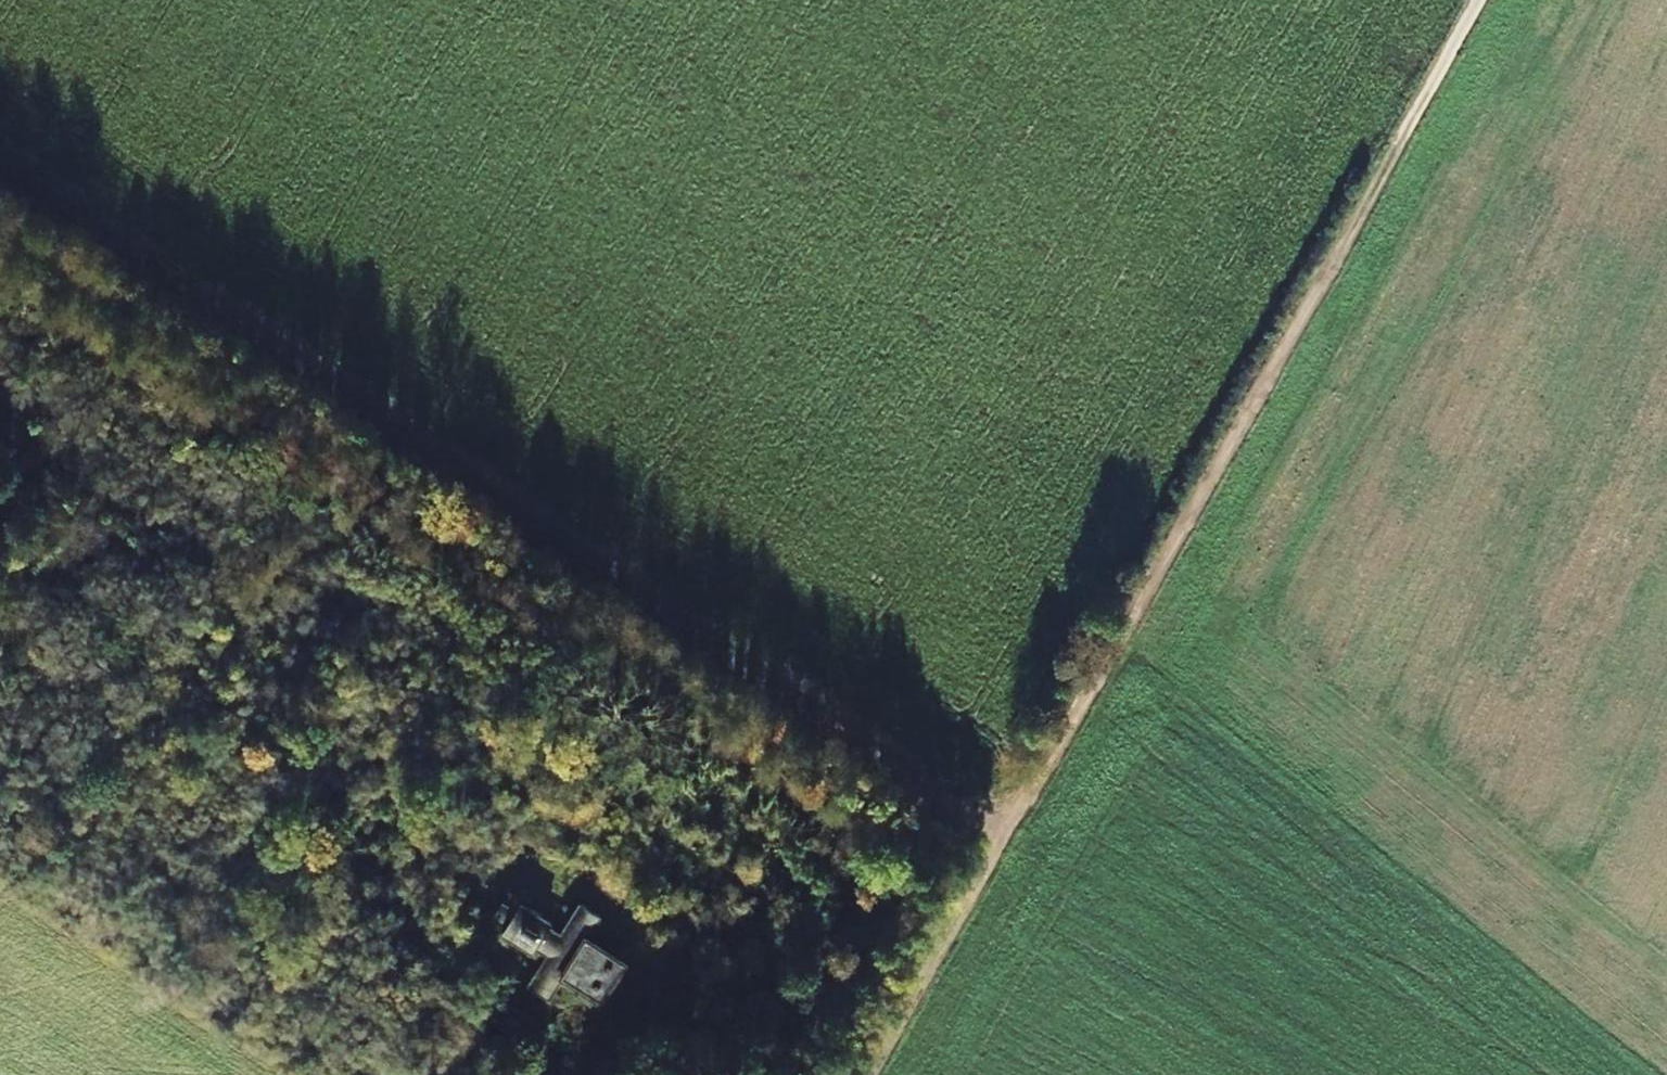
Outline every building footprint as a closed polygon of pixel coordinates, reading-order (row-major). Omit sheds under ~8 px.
[(521,901),(516,908),(502,900),(492,915),(507,924),(502,933),(531,951),(534,946),(547,954),(529,983),(548,996),(561,975),(600,999),(625,959),(587,935),(599,915),(579,903),(560,933),(548,925),(550,920),(521,901)]
